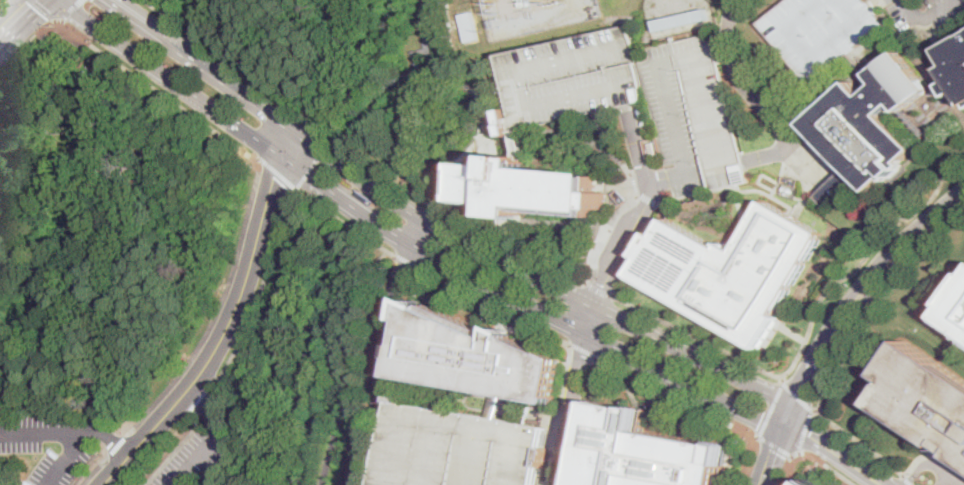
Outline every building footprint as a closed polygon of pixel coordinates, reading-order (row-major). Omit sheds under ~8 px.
[(757,22),(784,0),(864,0),(882,22),(808,84),(757,22)] [(710,19),(659,31),(656,19),(707,8),(710,19)] [(478,36),(466,39),(461,17),(473,15),(478,36)] [(512,131),(492,58),(626,26),(643,104),(627,107),(512,131)] [(745,180),(707,189),(672,41),(710,32),(745,180)] [(943,50),(963,38),(963,96),(961,91),(952,96),(946,85),(952,81),(945,69),(951,65),(943,50)] [(929,89),(903,113),(896,104),(884,114),(916,150),(869,192),(856,178),(824,206),(813,194),(845,165),(807,123),(853,82),(866,96),(880,84),(872,75),(896,53),(929,89)] [(507,154),(531,156),(530,167),(598,173),(596,191),(602,192),(602,207),(595,207),(594,210),(525,205),(524,217),(495,215),(496,202),(465,201),(465,193),(468,193),(469,170),(468,170),(468,163),(506,165),(507,154)] [(375,205),(378,201),(361,189),(358,193),(375,205)] [(633,277),(760,350),(779,318),(774,316),(821,233),(764,200),(733,255),(668,218),(658,235),(652,232),(638,256),(643,259),(633,277)] [(947,304),(963,279),(963,333),(941,317),(949,305),(947,304)] [(447,314),(496,337),(498,325),(503,327),(515,333),(514,333),(513,337),(562,360),(561,365),(556,392),(555,395),(554,403),(401,376),(406,345),(408,345),(413,320),(406,319),(408,305),(410,296),(429,305),(447,314)] [(905,341),(963,381),(963,464),(955,458),(953,457),(955,454),(941,444),(939,447),(938,448),(874,405),(888,384),(889,382),(881,377),(881,376),(901,346),(905,341)] [(541,457),(536,484),(380,484),(393,412),(396,400),(546,427),(541,457)] [(725,478),(724,484),(581,484),(583,475),(594,415),(590,414),(593,400),(632,408),(635,408),(635,405),(649,408),(652,409),(647,432),(718,445),(719,441),(736,444),(735,450),(732,467),(728,467),(727,468),(725,478)]
